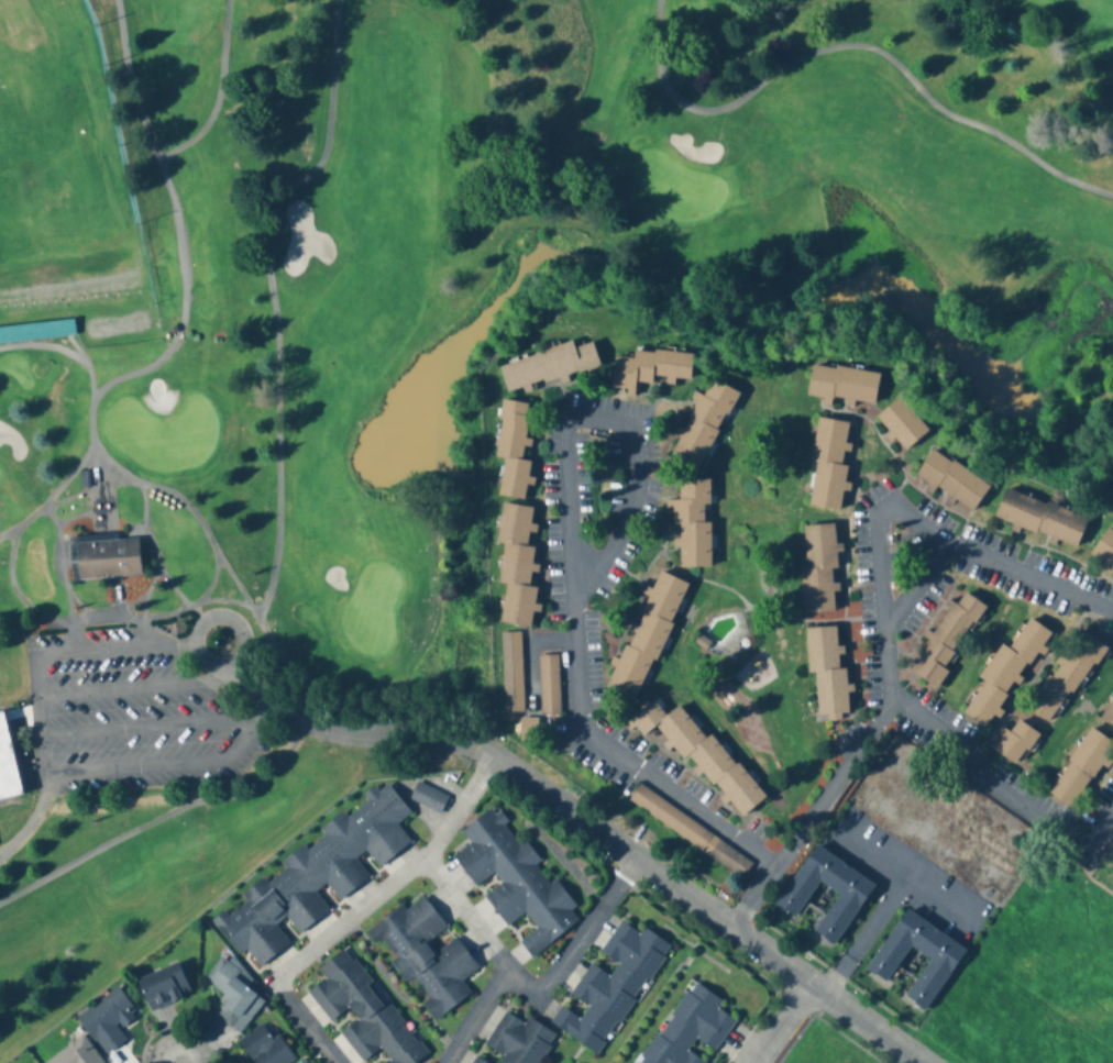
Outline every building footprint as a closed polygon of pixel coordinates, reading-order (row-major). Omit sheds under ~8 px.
[(76,332),(74,315),(0,325),(0,342),(76,332)] [(498,366),(589,333),(602,367),(510,400),(498,366)] [(690,354),(632,347),(629,377),(687,383),(690,354)] [(811,365),(880,373),(877,405),(806,397),(811,365)] [(695,392),(666,456),(700,472),(736,391),(711,379),(704,396),(695,392)] [(877,413),(899,397),(927,434),(905,451),(877,413)] [(502,403),(495,462),(522,464),(528,407),(502,403)] [(840,510),(850,422),(817,418),(807,506),(840,510)] [(915,472),(934,446),(989,487),(971,511),(915,472)] [(505,455),(504,498),(526,499),(527,455),(505,455)] [(710,480),(678,480),(678,501),(670,501),(670,527),(676,527),(676,546),(680,546),(680,567),(710,567),(710,480)] [(1003,488),(992,516),(1076,546),(1086,519),(1003,488)] [(504,503),(496,541),(505,542),(528,545),(533,506),(504,503)] [(1109,521),(1112,524),(1112,564),(1091,550),(1109,521)] [(835,525),(801,526),(804,614),(838,613),(835,525)] [(68,539),(140,533),(143,574),(70,578),(68,539)] [(505,542),(536,547),(532,585),(507,584),(500,583),(505,542)] [(634,702),(689,585),(659,571),(651,590),(648,589),(602,688),(634,702)] [(507,584),(500,623),(536,627),(540,587),(507,584)] [(952,602),(910,672),(937,688),(947,672),(945,670),(984,605),(963,592),(955,604),(952,602)] [(963,714),(992,731),(1048,630),(1027,619),(1010,650),(1001,646),(963,714)] [(808,675),(814,674),(816,718),(846,716),(841,627),(806,629),(808,675)] [(502,631),(505,708),(524,707),(521,630),(502,631)] [(1104,647),(1079,630),(1026,707),(1050,724),(1104,647)] [(539,656),(539,714),(559,714),(559,656),(539,656)] [(1112,726),(1112,699),(1100,716),(1112,726)] [(658,725),(737,821),(765,798),(712,734),(706,738),(679,706),(666,717),(653,701),(627,723),(641,739),(658,725)] [(23,793),(0,798),(0,710),(2,709),(23,793)] [(990,747),(1017,766),(1039,735),(1017,719),(1008,733),(1002,729),(990,747)] [(1088,728),(1045,797),(1074,815),(1112,753),(1112,743),(1088,728)] [(448,798),(419,782),(410,799),(440,814),(448,798)] [(208,911),(383,786),(409,823),(234,949),(208,911)] [(645,815),(702,851),(713,834),(656,798),(645,815)] [(530,957),(579,922),(571,911),(575,908),(555,879),(549,883),(536,865),(540,862),(524,840),(520,843),(494,807),(461,831),(470,843),(453,856),(476,888),(492,875),(499,885),(484,896),(507,928),(513,923),(522,936),(518,939),(530,957)] [(709,855),(741,879),(751,865),(719,841),(709,855)] [(838,895),(813,935),(834,949),(874,884),(814,846),(776,906),(797,919),(819,883),(838,895)] [(368,932),(434,1022),(471,995),(461,981),(478,969),(455,937),(438,949),(431,940),(447,928),(421,893),(368,932)] [(926,1011),(966,949),(906,911),(867,970),(887,983),(910,948),(929,960),(905,998),(926,1011)] [(668,947),(623,919),(601,954),(617,965),(610,976),(591,965),(570,998),(587,1008),(580,1018),(562,1007),(550,1025),(600,1056),(668,947)] [(346,948),(318,970),(325,979),(308,993),(332,1025),(346,1014),(353,1023),(340,1033),(363,1062),(380,1049),(389,1061),(386,1062),(419,1062),(428,1056),(346,948)] [(203,980),(229,1001),(216,1016),(238,1034),(265,1002),(246,986),(251,980),(223,956),(203,980)] [(137,977),(151,1011),(192,995),(178,961),(137,977)] [(704,1062),(691,1054),(698,1042),(715,1052),(735,1020),(718,1009),(723,1001),(690,981),(639,1062),(704,1062)] [(79,1012),(118,987),(133,1006),(111,1019),(125,1041),(107,1051),(79,1012)] [(507,1009),(486,1048),(502,1056),(498,1062),(537,1062),(553,1033),(507,1009)] [(267,1021),(237,1042),(251,1062),(291,1062),(294,1061),(267,1021)] [(46,1062),(72,1062),(86,1053),(75,1038),(44,1061),(46,1062)]
